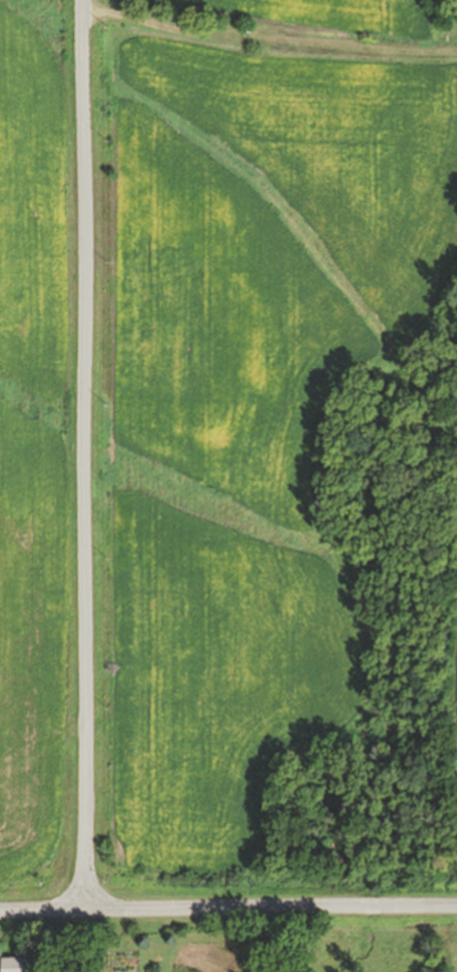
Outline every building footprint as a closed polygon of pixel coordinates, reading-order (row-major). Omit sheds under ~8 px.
[(30,957),(0,957),(0,971),(30,971),(30,957)]
